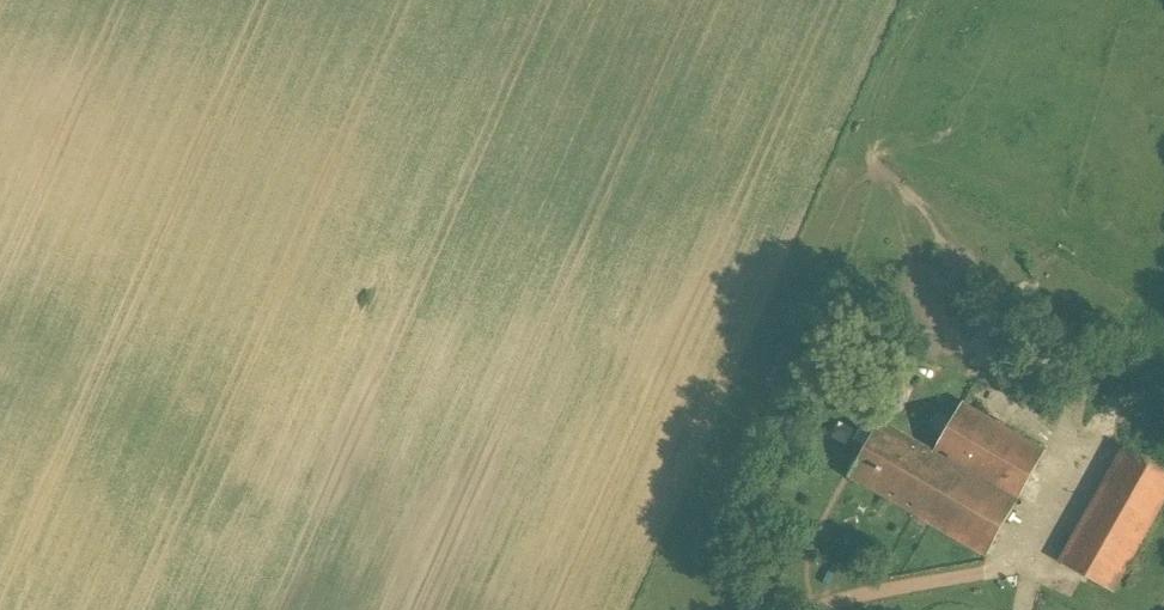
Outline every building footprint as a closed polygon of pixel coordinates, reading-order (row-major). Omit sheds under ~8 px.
[(1045,451),(963,403),(934,451),(948,459),(948,460),(916,515),(986,556),(1045,451)] [(934,451),(880,421),(849,477),(916,515),(948,460),(934,451)] [(1061,563),(1111,591),(1163,497),(1163,471),(1125,449),(1061,563)]
